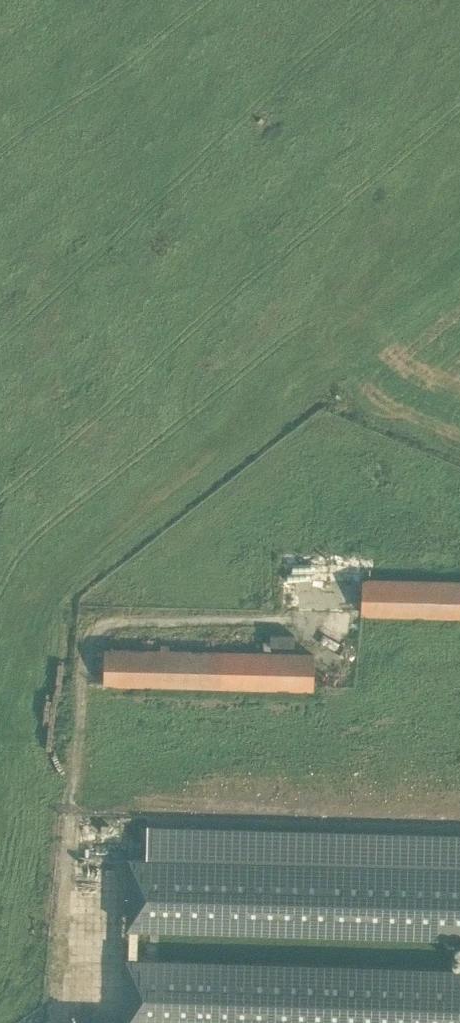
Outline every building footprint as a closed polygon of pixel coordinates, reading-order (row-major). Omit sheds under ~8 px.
[(361,612),(459,615),(459,582),(362,580),(362,553),(283,551),(281,610),(361,612)] [(314,687),(314,655),(105,649),(104,681),(314,687)] [(128,857),(126,927),(459,937),(459,867),(128,857)] [(145,957),(124,956),(122,1022),(459,1022),(459,966),(159,957),(145,957)]
